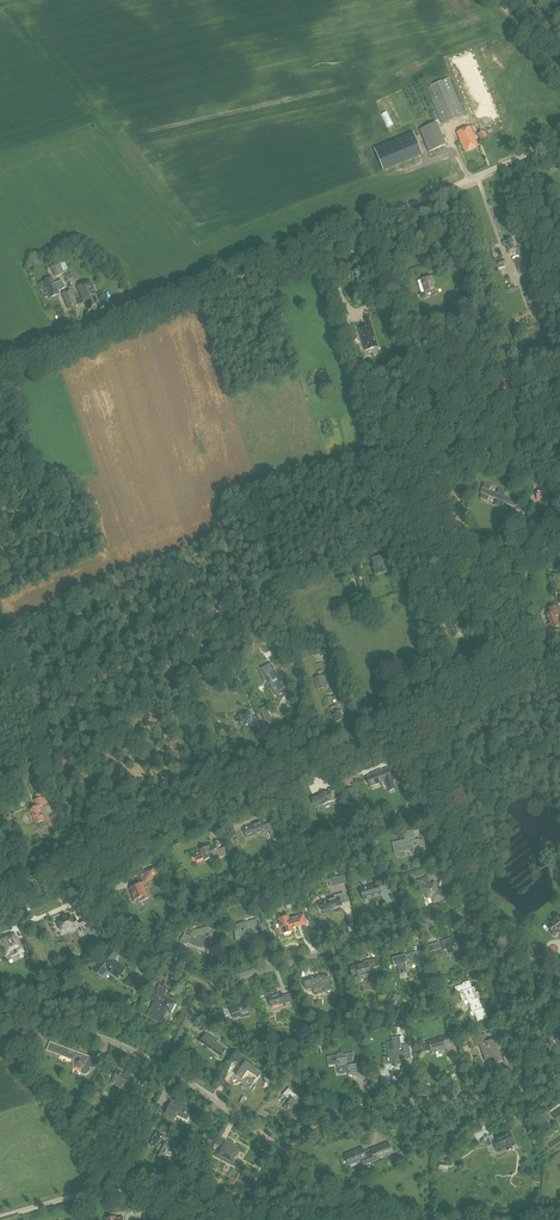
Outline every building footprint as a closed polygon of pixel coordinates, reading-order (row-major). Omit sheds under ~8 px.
[(426,87),(442,124),(465,114),(450,78),(426,87)] [(420,129),(429,152),(446,144),(437,122),(420,129)] [(478,145),(474,136),(471,127),(457,132),(465,150),(478,145)] [(412,131),(374,147),(383,170),(422,154),(412,131)] [(485,131),(478,134),(481,140),(488,137),(485,131)] [(430,242),(432,250),(448,245),(454,243),(452,236),(446,238),(446,237),(430,242)] [(510,253),(517,251),(516,249),(513,239),(503,242),(505,246),(507,246),(509,251),(509,250),(510,253)] [(519,258),(514,260),(519,273),(527,270),(525,265),(522,267),(519,258)] [(63,273),(59,262),(52,265),(56,276),(63,273)] [(422,280),(425,292),(436,289),(432,275),(427,276),(428,278),(422,280)] [(52,279),(44,282),(50,297),(58,293),(57,291),(64,288),(61,281),(55,284),(52,279)] [(370,282),(373,294),(381,292),(377,280),(370,282)] [(82,299),(76,301),(78,304),(85,301),(89,310),(99,305),(95,295),(96,295),(90,281),(77,287),(82,299)] [(71,290),(62,294),(68,309),(78,304),(76,301),(71,290)] [(360,329),(366,350),(374,348),(373,346),(378,345),(369,317),(365,319),(367,327),(360,329)] [(375,359),(379,352),(375,349),(370,356),(375,359)] [(495,506),(502,508),(504,502),(514,506),(517,500),(505,495),(506,491),(499,488),(497,493),(489,490),(491,485),(484,483),(480,493),(482,493),(480,498),(488,501),(489,496),(497,499),(495,506)] [(536,490),(537,500),(548,499),(547,490),(536,490)] [(377,526),(379,534),(391,531),(388,520),(380,521),(381,525),(377,526)] [(528,553),(522,542),(516,546),(522,557),(528,553)] [(369,547),(371,554),(374,553),(374,551),(379,550),(378,544),(369,547)] [(383,569),(384,572),(390,571),(389,562),(383,564),(381,556),(372,558),(376,571),(383,569)] [(550,630),(559,626),(557,619),(558,619),(557,616),(559,615),(559,613),(557,605),(549,608),(550,613),(547,614),(550,624),(548,624),(550,630)] [(453,631),(455,638),(462,635),(458,621),(457,621),(456,621),(454,621),(453,623),(452,618),(449,619),(450,623),(450,624),(452,631),(453,631)] [(324,654),(308,660),(310,667),(327,661),(328,665),(332,663),(330,657),(325,658),(324,654)] [(432,658),(428,659),(428,660),(432,673),(439,671),(434,657),(432,658)] [(262,668),(261,668),(265,676),(269,674),(273,682),(271,683),(277,695),(284,692),(283,690),(285,689),(271,663),(272,665),(263,670),(262,668)] [(315,681),(318,690),(322,689),(326,687),(323,675),(314,678),(315,681)] [(412,682),(414,688),(422,685),(420,679),(412,682)] [(233,694),(236,693),(238,690),(237,687),(235,686),(234,685),(231,686),(230,688),(229,689),(230,692),(233,694)] [(266,703),(259,705),(262,713),(269,711),(266,703)] [(331,708),(336,722),(344,719),(342,715),(344,714),(342,710),(340,711),(337,705),(331,708)] [(245,713),(235,718),(237,723),(240,721),(242,726),(244,724),(247,725),(249,724),(250,723),(251,726),(253,726),(255,726),(256,723),(255,720),(253,720),(251,713),(256,711),(254,708),(245,712),(245,713)] [(368,779),(367,780),(369,784),(370,784),(371,786),(385,781),(389,791),(397,788),(394,782),(393,782),(392,778),(393,778),(389,768),(383,771),(382,770),(377,772),(377,773),(367,777),(368,779)] [(358,801),(353,787),(345,790),(350,804),(358,801)] [(40,822),(41,821),(45,820),(39,807),(45,805),(48,803),(43,791),(35,795),(37,799),(35,800),(38,806),(30,810),(36,823),(37,823),(39,823),(40,822)] [(314,805),(316,808),(326,804),(331,802),(330,798),(333,797),(331,792),(328,793),(327,792),(322,794),(322,795),(312,799),(314,805)] [(51,817),(54,825),(61,822),(57,814),(51,817)] [(263,820),(243,829),(246,835),(254,832),(256,835),(262,832),(263,833),(267,831),(269,830),(267,825),(265,826),(263,820)] [(270,824),(267,825),(269,830),(276,846),(279,844),(281,845),(285,841),(276,821),(271,822),(270,824)] [(60,833),(65,831),(63,824),(57,826),(60,833)] [(405,840),(393,843),(395,853),(413,849),(414,853),(422,851),(421,846),(425,845),(424,840),(420,840),(417,840),(416,838),(405,840)] [(194,855),(196,862),(204,858),(206,860),(209,859),(210,860),(214,858),(213,857),(219,855),(220,858),(228,855),(225,847),(219,850),(220,841),(215,841),(215,846),(209,849),(208,846),(201,849),(202,852),(194,855)] [(209,865),(219,861),(217,857),(208,862),(209,865)] [(141,883),(129,889),(134,901),(138,899),(140,902),(148,898),(143,887),(148,885),(146,882),(158,877),(154,867),(137,874),(141,883)] [(344,875),(333,878),(335,885),(346,882),(344,875)] [(361,888),(364,899),(383,894),(380,886),(386,885),(384,875),(375,877),(376,883),(361,888)] [(431,897),(433,903),(446,899),(443,891),(439,892),(436,882),(431,883),(429,877),(418,881),(421,889),(423,888),(427,899),(431,897)] [(162,878),(159,879),(163,886),(165,890),(169,888),(166,884),(162,878)] [(320,902),(322,911),(327,909),(342,905),(341,903),(347,902),(344,893),(335,896),(336,897),(325,901),(320,902)] [(288,916),(279,918),(283,933),(292,931),(291,927),(293,927),(294,928),(296,927),(296,926),(303,924),(301,919),(305,918),(304,914),(300,915),(289,918),(288,916)] [(60,925),(62,930),(75,925),(76,928),(80,926),(86,924),(84,920),(78,923),(76,918),(73,919),(71,915),(64,918),(63,917),(60,918),(60,919),(59,920),(61,924),(60,925)] [(559,934),(559,917),(559,916),(557,916),(556,917),(555,920),(556,921),(549,926),(556,936),(559,933),(559,934)] [(259,918),(233,925),(236,930),(236,937),(243,935),(247,944),(257,941),(254,932),(262,930),(259,918)] [(213,951),(214,952),(215,952),(210,930),(208,930),(208,927),(194,930),(188,927),(180,943),(181,943),(181,942),(188,945),(188,943),(199,948),(207,946),(208,949),(211,951),(213,951)] [(2,939),(0,940),(7,955),(16,951),(17,954),(24,951),(18,938),(17,938),(15,934),(9,936),(10,937),(7,938),(7,937),(2,939)] [(458,951),(459,954),(464,952),(463,949),(464,949),(461,939),(455,941),(454,936),(441,940),(444,950),(450,948),(452,953),(458,951)] [(87,942),(90,948),(96,946),(93,939),(87,942)] [(429,945),(431,952),(441,948),(438,942),(429,945)] [(108,970),(119,978),(126,969),(115,960),(118,955),(111,950),(98,967),(98,966),(95,969),(103,976),(108,970)] [(398,965),(400,974),(404,973),(404,974),(406,974),(405,973),(409,972),(407,966),(417,963),(418,966),(424,964),(421,950),(392,958),(395,966),(398,965)] [(364,962),(350,966),(352,975),(358,974),(359,978),(372,974),(371,968),(380,966),(379,963),(372,965),(371,961),(369,962),(368,961),(364,962),(364,961),(364,962)] [(325,988),(326,991),(333,989),(331,981),(330,982),(328,974),(321,976),(321,975),(304,979),(307,990),(313,988),(314,990),(325,988)] [(129,985),(138,989),(142,980),(133,976),(129,985)] [(463,984),(455,987),(457,994),(460,993),(463,1002),(468,1000),(472,1012),(474,1011),(476,1016),(478,1022),(488,1018),(484,1007),(483,1008),(479,998),(480,997),(479,992),(476,993),(474,987),(472,988),(470,981),(463,983),(463,984)] [(147,1015),(161,1022),(166,1011),(171,1013),(176,1003),(163,997),(167,988),(159,984),(153,998),(155,999),(147,1015)] [(271,989),(266,990),(267,997),(269,997),(271,1005),(279,1003),(279,1005),(293,1001),(291,994),(283,996),(282,993),(279,993),(277,994),(275,989),(272,990),(271,989)] [(236,1005),(230,1006),(232,1015),(240,1013),(241,1016),(242,1018),(251,1015),(249,1010),(248,1010),(246,1006),(251,1004),(250,1002),(248,997),(244,998),(237,1000),(238,1003),(238,1004),(236,1005)] [(165,1014),(162,1022),(168,1024),(171,1016),(165,1014)] [(217,1042),(218,1041),(208,1034),(202,1043),(208,1047),(207,1048),(211,1051),(211,1050),(222,1057),(227,1049),(217,1042)] [(424,1045),(425,1051),(431,1050),(431,1051),(445,1048),(444,1044),(452,1042),(449,1034),(438,1037),(439,1039),(429,1041),(430,1044),(424,1045)] [(457,1037),(460,1043),(470,1040),(468,1034),(457,1037)] [(486,1034),(474,1038),(476,1046),(480,1045),(484,1055),(491,1052),(493,1057),(495,1063),(501,1061),(500,1059),(502,1058),(495,1039),(488,1041),(486,1034)] [(395,1063),(395,1066),(401,1065),(400,1059),(411,1058),(410,1050),(409,1044),(403,1045),(404,1051),(400,1052),(399,1048),(401,1048),(400,1037),(402,1037),(402,1036),(392,1037),(392,1042),(387,1042),(389,1057),(383,1057),(384,1065),(395,1063)] [(81,1073),(86,1075),(89,1072),(89,1067),(97,1060),(97,1059),(52,1042),(48,1051),(60,1055),(74,1060),(75,1066),(81,1069),(81,1073)] [(354,1053),(327,1057),(329,1064),(340,1063),(342,1074),(348,1074),(348,1072),(351,1072),(352,1075),(360,1074),(358,1064),(354,1064),(353,1058),(354,1057),(354,1053)] [(240,1054),(233,1063),(241,1068),(236,1075),(237,1076),(239,1078),(239,1077),(242,1079),(243,1077),(247,1080),(248,1081),(252,1083),(256,1077),(258,1078),(262,1072),(252,1066),(254,1064),(240,1054)] [(118,1071),(113,1079),(119,1082),(118,1085),(126,1090),(127,1088),(131,1090),(136,1081),(132,1079),(132,1078),(129,1076),(130,1075),(126,1073),(125,1074),(118,1071)] [(286,1104),(292,1110),(299,1103),(297,1101),(300,1098),(289,1088),(283,1094),(290,1100),(286,1104)] [(76,1100),(82,1103),(87,1094),(81,1091),(76,1100)] [(177,1114),(187,1119),(192,1110),(177,1103),(176,1105),(171,1102),(166,1113),(175,1118),(177,1114)] [(544,1115),(540,1118),(545,1125),(549,1122),(544,1115)] [(155,1153),(164,1157),(170,1145),(176,1148),(178,1143),(167,1137),(167,1138),(156,1132),(150,1144),(157,1148),(157,1149),(155,1153)] [(494,1143),(498,1152),(506,1148),(507,1149),(509,1149),(511,1148),(511,1147),(511,1146),(516,1144),(511,1133),(495,1140),(492,1135),(484,1138),(488,1146),(494,1143)] [(220,1146),(215,1156),(226,1162),(228,1159),(232,1161),(231,1165),(238,1169),(242,1162),(236,1159),(235,1158),(238,1152),(232,1149),(234,1147),(230,1145),(231,1144),(225,1142),(223,1148),(220,1146)] [(380,1157),(381,1159),(385,1157),(384,1155),(393,1152),(389,1142),(371,1149),(373,1154),(366,1156),(363,1147),(345,1154),(349,1165),(361,1160),(363,1165),(378,1159),(378,1158),(380,1157)] [(133,1168),(143,1172),(146,1164),(136,1160),(133,1168)]
